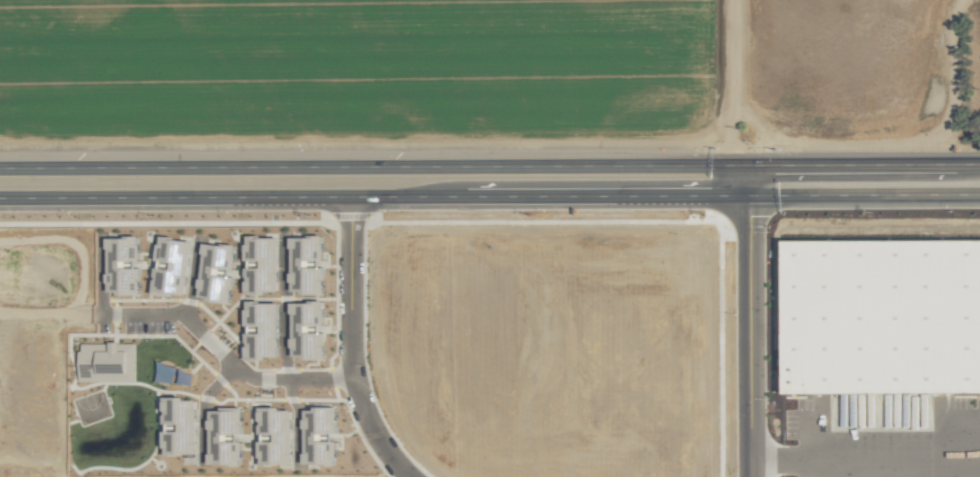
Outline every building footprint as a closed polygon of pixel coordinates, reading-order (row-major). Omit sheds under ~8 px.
[(785,238),(785,392),(979,391),(979,237),(785,238)]
